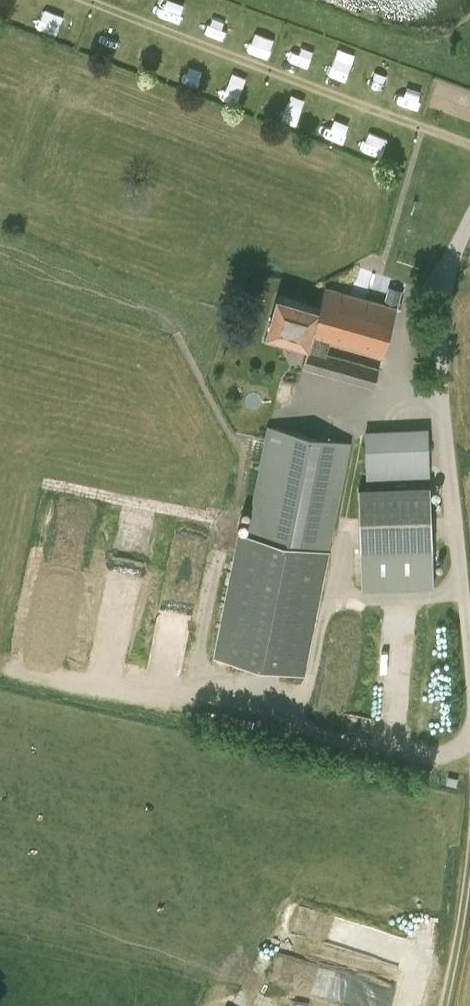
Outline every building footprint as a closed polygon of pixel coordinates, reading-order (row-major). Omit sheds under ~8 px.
[(287,338),(308,344),(302,366),(374,387),(379,368),(323,352),(327,342),(333,344),(334,341),(383,355),(397,306),(402,289),(388,285),(383,302),(325,284),(319,307),(278,295),(265,340),(276,343),(277,340),(286,343),(287,338)] [(246,535),(328,552),(349,441),(268,425),(246,535)] [(364,433),(366,479),(430,476),(428,430),(413,432),(413,430),(364,433)] [(359,492),(361,547),(362,587),(434,584),(433,545),(431,523),(429,489),(359,492)] [(296,989),(304,963),(292,959),(283,985),(296,989)]
